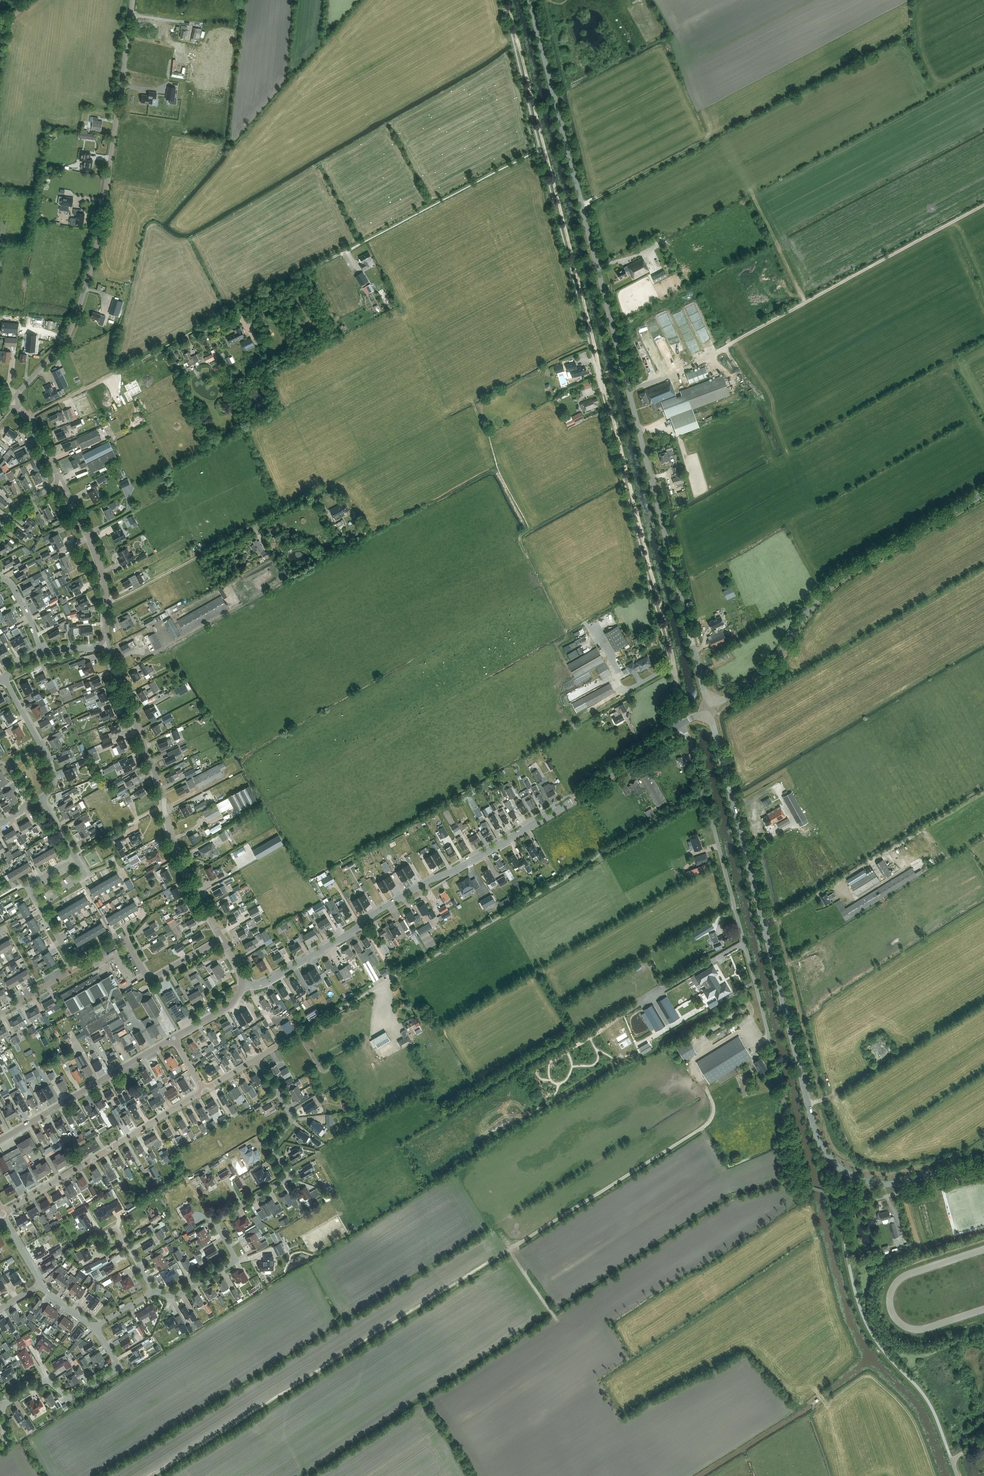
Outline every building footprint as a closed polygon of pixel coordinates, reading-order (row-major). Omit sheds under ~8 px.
[(139,95),(140,89),(136,89),(136,83),(131,82),(131,84),(129,84),(128,94),(139,95)] [(167,91),(166,99),(172,100),(174,100),(174,102),(176,102),(177,99),(174,99),(176,88),(169,87),(168,91),(167,91)] [(142,95),(141,98),(142,98),(141,102),(145,103),(145,104),(149,104),(149,103),(152,104),(153,98),(156,99),(157,93),(149,92),(149,96),(142,95)] [(139,113),(149,113),(150,105),(140,104),(139,113)] [(102,121),(98,121),(98,118),(90,116),(90,122),(93,122),(92,130),(97,131),(98,129),(101,129),(102,121)] [(90,153),(82,152),(80,160),(84,161),(83,165),(81,164),(80,165),(80,167),(81,168),(83,169),(91,170),(93,160),(89,159),(90,153)] [(72,207),(74,198),(62,196),(60,205),(72,207)] [(85,214),(81,213),(81,210),(74,209),(73,214),(76,215),(76,218),(72,218),(71,219),(70,223),(71,224),(76,225),(77,224),(78,223),(84,224),(85,214)] [(372,259),(372,258),(369,252),(360,257),(363,263),(360,265),(363,270),(369,267),(366,260),(371,258),(372,258),(371,258),(372,259)] [(626,272),(630,270),(634,279),(650,271),(643,258),(624,268),(624,269),(617,272),(618,275),(620,279),(624,277),(628,275),(626,272)] [(652,276),(655,282),(667,276),(664,270),(652,276)] [(363,272),(355,277),(361,286),(369,281),(363,272)] [(369,293),(374,290),(370,284),(366,286),(369,293)] [(109,313),(118,316),(123,302),(113,298),(109,313)] [(92,318),(92,320),(95,321),(95,319),(99,320),(99,321),(98,322),(98,323),(99,323),(100,324),(102,325),(103,325),(106,316),(101,315),(101,314),(93,312),(91,318),(92,318)] [(2,322),(1,332),(18,333),(19,323),(2,322)] [(244,336),(240,327),(236,329),(238,333),(227,337),(230,343),(244,336)] [(27,334),(26,350),(35,350),(37,335),(27,334)] [(17,346),(18,338),(5,337),(5,346),(17,346)] [(254,346),(251,339),(241,343),(244,350),(254,346)] [(2,360),(2,361),(10,362),(11,352),(3,351),(1,351),(0,356),(0,360),(2,360)] [(189,365),(190,367),(196,364),(195,362),(198,361),(201,360),(198,354),(195,355),(192,357),(192,356),(191,357),(188,352),(184,354),(185,356),(184,356),(188,364),(189,365)] [(217,357),(215,353),(213,355),(212,354),(204,358),(207,362),(209,361),(209,362),(215,359),(217,357)] [(583,373),(587,372),(585,367),(582,368),(581,367),(577,368),(575,362),(566,365),(568,371),(571,371),(573,377),(583,374),(583,373)] [(556,372),(564,369),(562,363),(554,366),(556,372)] [(686,374),(690,384),(709,376),(705,366),(686,374)] [(56,378),(63,375),(63,374),(60,368),(53,372),(52,372),(55,378),(56,378)] [(742,378),(746,376),(741,368),(737,371),(742,378)] [(63,375),(56,378),(61,389),(68,386),(63,375)] [(730,395),(723,375),(685,389),(689,400),(679,404),(670,380),(644,390),(645,392),(639,394),(644,406),(649,404),(650,404),(651,404),(652,405),(651,406),(651,407),(652,409),(653,409),(653,410),(663,406),(667,418),(670,417),(677,435),(699,427),(693,409),(730,395)] [(141,391),(136,380),(125,386),(128,391),(125,392),(129,401),(132,399),(131,396),(141,391)] [(55,399),(55,398),(60,396),(56,388),(54,389),(51,384),(44,387),(47,392),(44,394),(48,401),(52,400),(52,401),(55,399)] [(583,403),(580,405),(582,411),(586,410),(586,411),(593,408),(593,407),(594,407),(595,408),(598,406),(597,403),(598,402),(597,398),(592,400),(592,399),(589,400),(589,401),(588,402),(587,401),(583,402),(583,403)] [(70,409),(64,411),(67,419),(68,419),(69,422),(74,420),(73,417),(70,409)] [(62,412),(50,417),(52,422),(59,419),(60,421),(65,418),(62,412)] [(573,417),(575,422),(583,418),(581,413),(573,417)] [(564,419),(566,423),(567,426),(575,422),(573,420),(572,416),(567,419),(567,418),(564,419)] [(73,428),(83,424),(81,419),(71,423),(73,428)] [(65,433),(69,431),(66,425),(61,427),(63,431),(57,434),(59,440),(67,437),(65,433)] [(6,434),(14,440),(18,435),(14,431),(13,431),(10,428),(6,434)] [(80,444),(82,448),(99,441),(94,431),(78,438),(78,439),(70,442),(70,441),(63,445),(66,452),(66,451),(73,447),(73,448),(73,447),(80,444)] [(118,459),(109,442),(84,454),(87,460),(86,461),(92,473),(118,459)] [(665,447),(667,452),(659,454),(662,463),(670,461),(669,456),(674,455),(672,449),(673,449),(672,445),(665,447)] [(20,452),(16,454),(20,463),(26,460),(25,457),(29,456),(26,450),(20,453),(20,452)] [(80,459),(84,457),(81,451),(72,456),(74,459),(71,461),(74,468),(78,466),(77,463),(81,462),(80,459)] [(1,467),(10,456),(6,453),(0,461),(0,466),(1,467)] [(32,475),(36,484),(42,481),(39,474),(42,473),(39,465),(33,468),(36,473),(32,475)] [(674,484),(684,481),(679,466),(672,468),(675,478),(673,479),(674,484)] [(11,470),(3,474),(5,477),(7,476),(10,481),(15,478),(11,470)] [(22,486),(23,485),(25,490),(30,487),(28,483),(29,483),(25,476),(24,474),(22,475),(21,478),(19,479),(22,486)] [(107,480),(104,475),(96,479),(99,484),(107,480)] [(13,495),(18,493),(16,490),(17,490),(13,482),(5,486),(9,491),(10,491),(11,493),(12,492),(13,495)] [(96,487),(98,485),(97,482),(91,486),(93,488),(94,488),(94,490),(88,493),(94,503),(100,499),(97,494),(99,493),(96,487)] [(105,506),(107,509),(104,511),(108,520),(115,516),(111,509),(113,508),(114,508),(116,507),(117,505),(115,501),(105,506),(105,507),(105,506)] [(350,510),(346,503),(341,505),(340,504),(331,509),(336,519),(345,514),(345,513),(350,510)] [(52,520),(54,524),(59,521),(57,518),(54,519),(53,518),(54,518),(50,511),(48,507),(42,509),(46,517),(45,518),(46,521),(47,520),(47,521),(51,519),(52,520)] [(127,518),(131,524),(137,521),(133,515),(127,518)] [(24,522),(27,524),(24,528),(29,531),(31,528),(32,528),(36,523),(28,517),(24,522)] [(346,525),(343,520),(336,524),(338,528),(346,525)] [(119,524),(112,528),(115,534),(112,535),(116,542),(126,537),(122,530),(119,524)] [(30,539),(33,536),(27,531),(24,533),(19,528),(14,534),(21,540),(24,537),(26,539),(28,537),(30,539)] [(49,539),(52,544),(61,539),(59,534),(52,537),(50,534),(43,537),(45,541),(49,539)] [(55,550),(64,545),(61,539),(52,544),(55,550)] [(263,551),(264,550),(262,546),(261,546),(260,545),(261,544),(259,541),(257,542),(256,540),(253,542),(254,545),(252,545),(251,547),(253,551),(255,551),(257,554),(260,552),(262,554),(264,553),(263,551)] [(9,546),(12,549),(14,546),(9,542),(6,544),(7,545),(5,546),(4,544),(0,546),(0,554),(7,550),(6,548),(9,546)] [(123,550),(122,550),(122,551),(118,553),(121,559),(119,560),(122,565),(124,564),(133,560),(133,559),(136,558),(133,552),(130,554),(127,548),(123,550)] [(262,554),(265,559),(272,556),(270,550),(262,554)] [(44,560),(51,556),(49,551),(41,555),(44,560)] [(145,552),(138,555),(140,560),(147,557),(145,552)] [(66,583),(64,578),(68,576),(67,576),(66,573),(73,569),(66,555),(59,558),(61,561),(59,562),(63,569),(60,571),(63,576),(58,578),(61,585),(66,583)] [(15,567),(22,564),(19,559),(15,562),(12,556),(3,561),(7,568),(13,564),(15,567)] [(18,580),(26,576),(23,571),(28,568),(26,564),(19,568),(21,571),(15,574),(18,580)] [(140,574),(136,576),(137,579),(140,584),(144,581),(147,580),(144,575),(141,576),(140,574)] [(32,576),(27,579),(29,582),(21,586),(25,592),(34,587),(32,583),(35,582),(34,580),(32,576)] [(129,579),(123,583),(126,588),(132,585),(131,582),(137,579),(136,576),(130,579),(129,579)] [(73,584),(70,586),(73,592),(74,591),(76,596),(82,593),(79,588),(82,587),(81,585),(83,584),(82,584),(79,578),(80,578),(71,582),(72,582),(73,584)] [(733,586),(724,590),(727,599),(736,595),(733,586)] [(41,588),(36,591),(38,594),(32,597),(35,603),(48,596),(46,592),(44,593),(41,588)] [(45,608),(50,605),(48,600),(50,599),(48,596),(35,603),(37,608),(43,605),(45,608)] [(84,605),(90,602),(86,596),(78,600),(80,605),(76,607),(78,610),(85,608),(84,605)] [(221,596),(177,620),(184,633),(228,608),(221,596)] [(148,601),(147,601),(148,604),(152,613),(157,610),(152,602),(149,603),(148,601)] [(5,620),(14,615),(11,610),(3,615),(1,612),(0,612),(0,616),(1,619),(2,621),(5,620)] [(42,616),(44,621),(53,617),(50,611),(42,616)] [(125,631),(132,627),(128,621),(131,620),(128,614),(122,617),(123,620),(120,622),(125,631)] [(163,618),(163,617),(163,616),(162,614),(154,618),(156,622),(163,618)] [(14,615),(5,620),(8,625),(16,621),(14,615)] [(711,621),(711,622),(709,623),(711,628),(716,627),(724,624),(721,616),(711,621)] [(56,622),(53,617),(44,621),(47,627),(56,622)] [(175,638),(181,634),(171,618),(165,622),(175,638)] [(628,644),(618,626),(605,633),(615,652),(628,644)] [(81,635),(90,635),(90,634),(93,633),(93,627),(90,628),(89,627),(80,628),(81,635)] [(59,629),(51,633),(51,634),(49,635),(51,640),(54,638),(54,639),(62,635),(59,629)] [(711,648),(727,641),(724,633),(727,631),(726,629),(710,636),(712,639),(708,640),(711,648)] [(153,631),(147,633),(155,649),(160,646),(153,631)] [(21,647),(26,644),(21,636),(16,639),(21,647)] [(15,650),(21,647),(16,639),(11,642),(15,650)] [(130,648),(134,646),(137,645),(134,640),(132,641),(128,643),(121,647),(124,652),(130,648)] [(9,653),(5,645),(0,648),(0,649),(4,656),(9,653)] [(595,667),(603,679),(612,674),(597,648),(568,664),(575,678),(595,667)] [(637,669),(639,668),(641,671),(652,664),(648,656),(637,663),(637,664),(634,665),(633,663),(627,666),(631,673),(637,670),(637,669)] [(85,674),(86,675),(87,675),(88,674),(89,674),(89,673),(89,672),(94,670),(91,661),(86,663),(84,659),(77,662),(80,669),(83,668),(84,673),(85,673),(85,674)] [(136,671),(130,674),(134,681),(141,678),(141,677),(145,676),(149,673),(143,662),(139,665),(142,671),(139,673),(137,671),(136,671)] [(57,691),(51,680),(49,682),(44,673),(36,677),(40,685),(46,682),(50,689),(52,694),(57,691)] [(93,681),(89,682),(89,681),(85,683),(86,688),(91,686),(92,689),(96,687),(95,686),(102,683),(100,678),(93,681)] [(30,692),(33,698),(41,694),(39,690),(34,693),(28,681),(21,685),(26,694),(30,692)] [(72,685),(74,689),(84,685),(82,681),(72,685)] [(154,693),(158,690),(153,681),(149,684),(154,693)] [(572,703),(577,712),(615,692),(610,683),(572,703)] [(175,690),(178,696),(188,691),(185,684),(175,690)] [(144,690),(143,690),(138,694),(142,701),(148,698),(146,695),(149,694),(146,689),(144,690)] [(87,702),(97,698),(94,691),(85,695),(87,702)] [(105,700),(108,699),(105,692),(98,695),(100,700),(97,702),(99,707),(107,704),(105,700)] [(37,706),(32,709),(36,717),(44,713),(47,711),(44,705),(46,704),(43,698),(35,703),(37,706)] [(623,704),(620,706),(615,708),(616,711),(613,713),(615,717),(613,718),(616,724),(624,719),(621,714),(623,713),(623,712),(627,710),(623,704)] [(150,707),(144,711),(149,718),(155,715),(153,713),(157,711),(155,706),(151,708),(150,707)] [(111,716),(115,715),(112,707),(106,710),(107,714),(106,714),(106,713),(101,715),(104,721),(112,718),(111,716)] [(7,727),(13,723),(11,721),(15,719),(10,710),(3,714),(7,720),(4,722),(7,727)] [(48,727),(52,725),(49,720),(55,717),(53,715),(57,712),(56,710),(52,712),(45,716),(47,719),(40,723),(44,731),(48,728),(48,727)] [(173,719),(170,713),(163,717),(165,723),(173,719)] [(162,731),(160,727),(164,725),(162,722),(159,724),(152,728),(156,735),(162,731)] [(118,723),(112,726),(111,726),(114,733),(121,730),(118,723)] [(15,728),(13,725),(6,729),(9,734),(13,732),(17,739),(24,735),(19,726),(15,728)] [(52,736),(53,738),(50,741),(55,750),(62,746),(58,739),(62,736),(60,731),(52,736)] [(103,742),(111,739),(108,733),(101,736),(103,742)] [(125,739),(117,742),(119,745),(116,746),(119,754),(126,751),(125,747),(128,746),(125,739)] [(168,741),(167,740),(163,741),(164,742),(159,744),(162,750),(170,747),(170,748),(174,746),(171,739),(168,741)] [(102,744),(103,748),(114,744),(112,740),(102,744)] [(165,758),(168,764),(177,760),(175,756),(182,753),(179,747),(168,752),(170,756),(165,758)] [(62,756),(58,758),(61,765),(71,760),(70,758),(74,756),(70,749),(67,750),(66,749),(61,752),(62,755),(62,756)] [(125,773),(133,769),(132,767),(137,764),(133,757),(128,759),(127,756),(119,760),(113,763),(116,767),(121,765),(125,773)] [(227,767),(224,761),(218,764),(219,764),(194,777),(199,788),(224,775),(221,770),(227,767)] [(72,768),(64,771),(68,780),(76,777),(74,771),(78,769),(76,766),(72,768)] [(187,778),(197,774),(194,768),(184,773),(187,778)] [(176,771),(176,769),(171,772),(171,773),(166,775),(168,779),(170,783),(175,781),(174,779),(179,776),(178,774),(182,772),(181,769),(176,771)] [(537,769),(531,773),(537,781),(542,778),(537,769)] [(127,784),(129,787),(134,784),(132,782),(136,779),(136,778),(138,777),(136,773),(132,776),(131,775),(127,777),(128,777),(124,779),(127,784)] [(641,778),(657,806),(666,800),(650,773),(641,778)] [(196,785),(192,778),(187,781),(191,788),(196,785)] [(629,784),(630,785),(633,790),(637,797),(644,793),(636,780),(629,784)] [(179,795),(186,791),(187,793),(190,791),(186,784),(183,786),(176,789),(179,795)] [(555,786),(553,784),(551,785),(549,786),(548,787),(547,786),(544,788),(546,792),(550,799),(557,795),(554,790),(555,788),(555,786)] [(626,784),(621,787),(625,794),(630,791),(633,790),(630,785),(628,787),(626,784)] [(127,790),(125,785),(116,790),(119,795),(127,790)] [(538,800),(540,803),(544,801),(542,797),(543,797),(536,785),(531,788),(535,795),(535,796),(538,800)] [(249,786),(228,797),(229,797),(217,804),(203,811),(208,821),(222,813),(221,812),(233,806),(236,811),(257,800),(249,786)] [(510,799),(516,796),(510,786),(505,789),(510,799)] [(146,793),(143,788),(136,791),(137,792),(134,793),(135,796),(138,794),(139,796),(140,796),(140,797),(143,796),(142,794),(146,793)] [(0,791),(0,798),(4,795),(7,799),(15,795),(11,789),(4,793),(2,790),(0,791)] [(501,792),(506,801),(510,799),(505,790),(501,792)] [(531,798),(527,792),(525,794),(523,791),(519,793),(523,800),(526,798),(528,800),(526,801),(529,805),(531,808),(535,806),(533,802),(534,802),(532,798),(531,798)] [(58,807),(62,813),(70,808),(75,805),(69,794),(68,792),(63,795),(63,797),(64,798),(63,798),(66,802),(58,807)] [(124,796),(128,803),(133,800),(129,792),(124,795),(124,796)] [(806,819),(792,792),(783,797),(797,823),(806,819)] [(219,800),(216,793),(204,799),(205,801),(195,806),(197,811),(208,806),(219,800)] [(9,804),(2,808),(5,813),(12,808),(11,805),(18,801),(15,795),(7,799),(9,804)] [(527,811),(524,808),(525,807),(522,801),(520,802),(518,798),(514,800),(517,804),(516,804),(520,810),(521,810),(523,813),(527,811)] [(512,817),(513,819),(517,817),(514,812),(515,812),(513,809),(513,808),(509,801),(505,803),(508,809),(509,809),(510,810),(507,812),(511,818),(512,817)] [(190,807),(188,803),(184,805),(185,807),(181,809),(185,816),(190,813),(193,811),(191,807),(190,807)] [(483,815),(478,806),(474,809),(479,818),(483,815)] [(766,826),(771,823),(772,824),(786,817),(780,806),(776,808),(777,809),(767,814),(767,816),(762,818),(766,826)] [(504,810),(502,807),(498,809),(501,815),(499,816),(503,822),(504,822),(505,824),(509,821),(506,817),(507,816),(504,810)] [(70,808),(62,813),(65,819),(73,814),(75,818),(81,815),(78,809),(72,812),(70,808)] [(490,820),(491,819),(491,821),(494,827),(496,827),(497,828),(500,826),(498,822),(498,821),(497,818),(496,818),(494,814),(493,814),(491,812),(488,814),(485,808),(481,810),(485,817),(489,815),(489,816),(488,817),(490,820)] [(80,817),(82,821),(75,826),(79,832),(87,827),(84,823),(90,820),(87,813),(80,817)] [(777,824),(779,829),(790,822),(788,818),(777,824)] [(26,820),(23,821),(29,830),(30,832),(32,830),(34,833),(36,832),(37,833),(40,831),(37,825),(34,827),(30,820),(27,822),(26,820)] [(26,832),(29,830),(23,821),(21,823),(22,824),(19,826),(24,834),(21,835),(25,842),(28,840),(27,838),(29,837),(26,832)] [(481,825),(479,827),(480,830),(484,837),(491,833),(487,826),(488,826),(486,821),(481,824),(481,825)] [(460,829),(457,823),(451,827),(454,832),(460,829)] [(221,828),(219,824),(210,829),(212,833),(221,828)] [(438,829),(443,838),(449,835),(444,826),(438,829)] [(89,831),(87,827),(79,832),(82,838),(83,837),(83,838),(84,838),(88,836),(88,835),(87,835),(90,833),(92,837),(98,833),(95,828),(89,831)] [(10,829),(8,830),(13,839),(16,837),(19,842),(21,845),(23,844),(25,842),(21,835),(19,837),(14,829),(11,831),(10,829)] [(12,848),(11,847),(13,846),(11,841),(13,839),(8,830),(6,832),(7,833),(4,835),(9,843),(6,844),(9,850),(12,848)] [(142,835),(140,831),(135,833),(128,836),(133,844),(142,839),(140,836),(142,835)] [(219,834),(223,841),(228,838),(224,831),(219,834)] [(469,838),(472,844),(480,839),(476,834),(475,834),(473,831),(469,833),(471,837),(469,838)] [(123,832),(111,838),(113,840),(114,840),(124,835),(123,832)] [(193,844),(198,841),(201,839),(197,832),(194,834),(189,837),(193,844)] [(266,832),(260,836),(263,841),(272,835),(271,833),(268,835),(266,832)] [(114,840),(119,849),(125,846),(123,841),(126,840),(126,838),(124,835),(114,840)] [(279,835),(253,850),(258,859),(284,843),(279,835)] [(461,836),(456,839),(459,843),(458,843),(462,850),(467,847),(463,840),(461,837),(461,836)] [(690,839),(691,841),(688,842),(689,846),(692,845),(695,851),(702,848),(697,836),(690,839)] [(247,846),(259,840),(257,837),(246,843),(247,846)] [(11,852),(9,850),(7,851),(2,842),(0,843),(0,851),(1,852),(3,851),(9,860),(14,857),(11,852)] [(219,854),(213,842),(200,850),(204,857),(210,853),(213,857),(219,854)] [(536,854),(540,860),(546,856),(541,849),(538,851),(533,842),(525,847),(532,857),(536,854)] [(54,847),(52,843),(49,844),(52,848),(49,850),(53,857),(58,854),(54,847)] [(456,853),(452,846),(452,845),(448,847),(448,846),(447,845),(445,847),(444,848),(445,849),(450,857),(456,853)] [(47,851),(44,853),(48,860),(53,857),(49,850),(46,846),(44,847),(47,851)] [(236,850),(239,856),(246,852),(243,846),(236,850)] [(121,857),(126,855),(123,848),(118,851),(121,857)] [(48,860),(44,853),(41,849),(39,850),(41,854),(39,856),(43,863),(48,860)] [(157,861),(161,859),(158,854),(159,854),(157,850),(152,852),(151,851),(145,855),(150,863),(156,860),(157,861)] [(437,851),(431,855),(437,864),(443,860),(437,851)] [(37,866),(43,863),(39,856),(36,852),(34,853),(36,857),(33,859),(37,866)] [(132,866),(134,865),(135,865),(136,864),(136,863),(141,861),(137,853),(128,858),(132,866)] [(694,858),(697,865),(709,861),(706,853),(694,858)] [(430,868),(437,864),(431,855),(425,858),(430,868)] [(514,868),(518,865),(520,868),(528,863),(524,858),(519,862),(514,855),(508,859),(510,862),(509,864),(512,865),(514,868)] [(26,863),(23,865),(27,872),(32,869),(28,862),(26,858),(24,859),(26,863)] [(498,865),(498,867),(496,868),(499,874),(503,872),(502,871),(506,869),(506,870),(509,868),(506,863),(504,865),(502,863),(499,858),(495,860),(498,865)] [(892,874),(883,859),(876,863),(885,878),(892,874)] [(386,860),(381,863),(386,872),(391,869),(386,860)] [(18,862),(21,866),(18,868),(22,875),(27,872),(23,865),(21,861),(18,862)] [(691,869),(693,874),(708,868),(706,863),(691,869)] [(16,869),(13,871),(17,878),(22,875),(18,868),(16,864),(13,865),(16,869)] [(402,868),(408,877),(411,876),(414,873),(409,864),(402,868)] [(205,869),(210,879),(218,876),(219,878),(225,875),(223,872),(218,874),(216,869),(213,870),(211,866),(205,869)] [(12,881),(17,878),(13,871),(10,867),(8,868),(11,872),(8,874),(12,881)] [(915,873),(912,867),(874,890),(846,908),(840,899),(835,903),(846,921),(880,899),(923,873),(921,870),(915,873)] [(172,879),(168,870),(164,872),(162,868),(156,872),(158,876),(161,875),(165,882),(172,879)] [(408,877),(402,868),(396,872),(402,881),(403,881),(408,877)] [(496,880),(491,872),(490,872),(488,869),(483,872),(485,876),(484,876),(489,884),(496,880)] [(847,880),(857,895),(880,881),(873,870),(867,874),(864,869),(847,880)] [(146,876),(148,880),(156,876),(153,872),(146,876)] [(325,887),(335,881),(331,874),(327,876),(325,872),(318,875),(321,880),(324,884),(325,887)] [(122,884),(124,883),(122,879),(121,880),(118,873),(113,876),(116,883),(120,881),(122,884)] [(390,875),(383,879),(389,888),(396,885),(390,875)] [(113,876),(107,879),(111,886),(115,884),(117,888),(119,887),(116,883),(113,876)] [(233,882),(230,876),(224,880),(227,885),(233,882)] [(504,876),(497,880),(500,886),(508,882),(504,876)] [(468,878),(457,884),(463,894),(474,887),(474,888),(475,889),(477,888),(480,887),(480,886),(477,882),(475,878),(471,880),(471,881),(469,877),(468,878)] [(132,881),(131,878),(124,882),(129,890),(134,887),(131,881),(132,881)] [(106,889),(109,887),(111,891),(113,890),(111,886),(107,879),(102,882),(106,889)] [(383,892),(389,888),(383,879),(377,883),(383,892)] [(108,893),(106,889),(102,882),(96,886),(100,892),(104,890),(106,894),(108,893)] [(102,896),(100,892),(96,886),(90,889),(94,896),(98,893),(100,897),(102,896)] [(220,895),(220,896),(221,896),(228,893),(224,886),(220,888),(213,891),(216,897),(219,895),(220,895)] [(172,899),(175,898),(181,895),(182,894),(180,891),(179,891),(177,887),(173,890),(171,887),(164,891),(165,894),(166,896),(169,894),(172,899)] [(450,898),(447,894),(446,894),(444,891),(441,893),(442,896),(442,897),(441,898),(443,902),(445,902),(445,901),(447,904),(438,909),(441,913),(448,909),(445,905),(451,901),(450,899),(450,898)] [(229,896),(232,902),(238,899),(236,897),(238,896),(236,892),(229,896)] [(831,901),(830,899),(836,896),(834,893),(828,896),(827,893),(821,897),(825,905),(831,901)] [(358,897),(364,907),(370,903),(367,898),(365,895),(365,894),(358,897)] [(92,906),(90,902),(89,902),(86,896),(81,899),(85,905),(88,903),(90,907),(92,906)] [(358,897),(352,901),(357,911),(364,907),(358,897)] [(487,897),(481,901),(485,908),(491,904),(487,897)] [(87,909),(85,905),(81,899),(75,902),(79,908),(83,906),(85,910),(87,909)] [(132,912),(138,908),(135,901),(130,904),(128,900),(126,901),(128,905),(132,912)] [(230,909),(229,906),(230,905),(228,901),(221,905),(224,912),(230,909)] [(18,905),(21,910),(17,912),(18,914),(22,912),(21,911),(28,907),(25,902),(18,905)] [(75,902),(70,905),(74,912),(77,910),(79,913),(81,912),(79,908),(75,902)] [(178,910),(175,912),(177,915),(181,913),(189,909),(185,902),(179,905),(176,906),(178,910)] [(325,908),(321,902),(312,907),(315,911),(316,913),(325,908)] [(334,915),(333,916),(334,919),(335,919),(337,923),(342,920),(340,917),(338,913),(336,910),(334,908),(333,908),(329,902),(325,904),(329,911),(331,910),(332,912),(334,915)] [(352,914),(348,907),(348,908),(345,902),(337,907),(340,912),(342,911),(346,918),(352,914)] [(123,903),(121,904),(123,908),(127,915),(132,912),(128,905),(125,907),(123,903)] [(436,915),(432,909),(429,911),(425,903),(422,905),(421,904),(418,906),(419,907),(418,907),(423,915),(427,912),(430,918),(436,915)] [(13,904),(5,909),(8,912),(16,908),(13,904)] [(127,915),(123,908),(121,904),(115,907),(118,911),(121,918),(127,915)] [(68,915),(72,913),(74,917),(76,916),(74,912),(70,905),(64,908),(68,915)] [(252,918),(261,913),(261,912),(263,911),(260,905),(248,911),(252,918)] [(31,913),(28,907),(21,911),(22,912),(24,915),(20,917),(21,919),(25,917),(31,913)] [(165,907),(161,909),(165,916),(169,914),(165,907)] [(70,919),(68,915),(64,908),(58,912),(62,918),(66,916),(69,920),(70,919)] [(116,921),(121,918),(118,911),(114,913),(112,909),(110,911),(112,914),(116,921)] [(237,918),(241,916),(238,910),(234,912),(236,915),(235,915),(228,919),(231,924),(238,921),(237,918)] [(422,919),(419,914),(415,917),(411,911),(406,914),(408,918),(405,919),(408,923),(413,920),(415,923),(422,919)] [(111,924),(116,921),(112,914),(109,917),(106,913),(104,914),(107,918),(107,917),(111,924)] [(26,928),(27,929),(27,930),(31,927),(37,923),(34,917),(27,921),(30,926),(26,928)] [(332,926),(327,917),(322,920),(327,929),(332,926)] [(188,925),(190,927),(197,923),(194,918),(187,922),(182,924),(184,927),(188,925)] [(68,928),(73,925),(70,919),(65,923),(68,928)] [(322,920),(317,923),(322,932),(327,929),(322,920)] [(399,922),(405,931),(408,936),(411,934),(408,929),(408,928),(403,920),(399,922)] [(93,922),(96,926),(100,933),(106,929),(102,923),(98,925),(95,921),(93,922)] [(388,924),(391,928),(390,929),(394,937),(401,933),(396,925),(397,925),(395,922),(393,923),(392,921),(388,924)] [(154,928),(158,926),(155,922),(149,925),(151,928),(144,932),(149,939),(157,934),(154,928)] [(714,927),(711,922),(695,931),(699,937),(714,927)] [(37,923),(31,927),(33,931),(29,933),(30,935),(34,933),(34,932),(40,929),(37,923)] [(420,935),(432,928),(429,923),(417,930),(420,935)] [(92,928),(90,924),(88,925),(90,929),(94,936),(100,933),(96,926),(92,928)] [(240,938),(247,934),(246,932),(249,930),(246,924),(242,926),(244,929),(237,933),(240,938)] [(310,928),(311,930),(309,932),(314,940),(318,938),(315,932),(318,931),(315,926),(310,928)] [(386,926),(382,928),(383,930),(379,932),(381,937),(385,935),(389,941),(393,938),(386,926)] [(89,939),(94,936),(90,929),(87,931),(84,928),(83,929),(85,933),(89,939)] [(258,942),(257,941),(260,939),(260,940),(260,939),(262,938),(264,941),(270,938),(265,930),(255,936),(256,938),(252,941),(251,940),(244,945),(247,950),(255,946),(254,945),(258,942)] [(77,932),(79,936),(83,942),(89,939),(85,933),(81,935),(79,931),(77,932)] [(202,938),(201,938),(204,936),(202,931),(198,933),(191,937),(194,941),(195,940),(196,942),(197,941),(202,938)] [(303,940),(306,938),(309,943),(314,940),(309,932),(306,933),(305,932),(300,934),(303,940)] [(717,936),(716,932),(710,934),(711,938),(714,943),(720,941),(719,940),(723,939),(724,942),(731,939),(729,933),(718,938),(716,939),(715,937),(717,936)] [(76,938),(74,934),(72,935),(74,939),(78,945),(83,942),(79,936),(76,938)] [(165,947),(162,941),(166,939),(164,934),(158,938),(160,940),(152,945),(156,952),(165,947)] [(33,948),(37,945),(43,941),(40,935),(33,939),(36,944),(32,946),(33,948)] [(294,940),(295,942),(289,946),(293,953),(301,948),(299,944),(302,942),(299,937),(294,940)] [(366,937),(362,940),(364,943),(363,943),(366,948),(365,949),(366,951),(368,954),(370,953),(369,952),(372,950),(369,946),(371,945),(369,940),(368,940),(366,937)] [(4,942),(8,949),(10,953),(13,952),(10,948),(13,946),(9,939),(4,942)] [(36,953),(40,951),(40,950),(46,946),(43,941),(37,945),(39,949),(35,951),(36,953)] [(5,951),(8,949),(4,942),(0,944),(0,947),(3,952),(5,956),(7,955),(5,951)] [(178,952),(186,948),(182,942),(174,946),(178,952)] [(373,962),(369,955),(368,955),(368,954),(366,951),(362,954),(360,951),(363,950),(360,945),(359,945),(357,942),(353,945),(355,948),(358,953),(357,953),(363,963),(374,981),(379,978),(373,966),(375,965),(373,962)] [(390,950),(385,942),(379,945),(385,954),(390,950)] [(346,959),(348,962),(354,958),(353,955),(354,954),(349,947),(343,951),(347,958),(346,959)] [(283,958),(282,956),(287,953),(284,948),(279,950),(278,949),(274,951),(276,955),(273,956),(276,962),(283,958)] [(49,951),(43,955),(45,959),(41,962),(42,964),(46,961),(53,957),(49,951)] [(373,962),(377,959),(373,952),(369,955),(373,962)] [(261,961),(258,955),(253,958),(256,965),(257,964),(261,970),(267,967),(263,960),(261,961)] [(37,961),(38,960),(36,957),(31,960),(33,963),(36,967),(39,965),(37,961)] [(56,962),(53,957),(46,961),(48,965),(45,967),(46,969),(50,967),(49,966),(56,962)] [(336,972),(334,973),(339,980),(344,977),(340,970),(339,970),(336,964),(333,965),(329,959),(324,962),(325,965),(327,969),(328,970),(331,968),(333,972),(336,971),(336,972)] [(8,965),(11,969),(18,965),(15,960),(8,965)] [(215,973),(222,969),(218,964),(213,967),(211,964),(206,967),(209,972),(213,970),(215,973)] [(340,970),(344,977),(345,979),(352,974),(349,970),(352,968),(349,964),(347,965),(346,965),(339,970),(340,970)] [(24,970),(21,972),(25,979),(31,976),(27,969),(24,965),(22,966),(24,970)] [(728,992),(730,991),(726,984),(721,987),(714,976),(717,974),(713,966),(695,977),(700,984),(707,980),(711,986),(704,990),(708,998),(715,993),(718,999),(721,997),(723,1000),(727,998),(725,995),(728,993),(728,992)] [(309,971),(314,981),(321,977),(315,967),(311,970),(309,971)] [(20,982),(25,979),(21,972),(19,968),(17,969),(19,973),(16,975),(20,982)] [(383,977),(388,974),(385,968),(380,971),(383,977)] [(225,974),(222,969),(215,973),(216,976),(213,978),(216,984),(222,980),(220,977),(225,974)] [(4,971),(5,973),(9,979),(6,981),(10,988),(15,985),(11,978),(9,974),(6,970),(4,971)] [(14,976),(11,978),(15,985),(20,982),(16,975),(14,971),(12,972),(14,976)] [(314,981),(309,971),(302,975),(308,984),(314,981)] [(98,974),(60,995),(64,1002),(66,1002),(68,1007),(64,1009),(68,1015),(74,1012),(83,1028),(85,1030),(87,1035),(100,1028),(103,1026),(105,1029),(114,1045),(120,1042),(124,1050),(126,1049),(128,1051),(136,1047),(134,1044),(137,1043),(135,1040),(132,1035),(132,1036),(131,1034),(130,1032),(118,1012),(112,1001),(115,1000),(124,995),(119,986),(117,987),(110,975),(101,980),(98,974)] [(198,979),(194,974),(190,977),(193,982),(198,979)] [(302,988),(301,987),(301,986),(297,980),(296,981),(295,979),(291,982),(292,983),(291,984),(295,990),(297,989),(298,990),(297,991),(300,996),(306,993),(302,988)] [(197,991),(194,992),(198,999),(203,996),(200,992),(204,990),(200,984),(194,987),(197,991)] [(128,991),(124,993),(125,994),(127,998),(133,1009),(140,1005),(140,1003),(142,1002),(144,1005),(144,1006),(145,1006),(146,1009),(147,1009),(149,1012),(148,1013),(149,1013),(151,1016),(150,1016),(150,1017),(153,1015),(155,1017),(159,1015),(158,1012),(160,1011),(161,1010),(160,1010),(158,1007),(159,1007),(159,1006),(158,1007),(156,1004),(157,1003),(156,1003),(154,1000),(155,1000),(155,999),(154,1000),(152,996),(149,991),(145,992),(146,993),(144,993),(134,990),(133,991),(132,990),(132,989),(133,988),(132,986),(127,989),(128,991)] [(288,993),(289,993),(284,986),(278,989),(283,997),(285,995),(288,998),(292,1004),(293,1003),(296,1008),(300,1006),(293,995),(290,997),(288,993)] [(172,989),(162,996),(177,1022),(182,1018),(182,1017),(187,1014),(185,1011),(183,1007),(184,1007),(183,1005),(182,1005),(172,989)] [(198,999),(194,992),(191,994),(188,990),(186,992),(188,995),(188,996),(192,1003),(198,999)] [(278,999),(274,992),(268,995),(272,1002),(275,1000),(277,1004),(280,1002),(278,999)] [(670,1023),(679,1018),(666,996),(657,1002),(670,1023)] [(116,1001),(120,1008),(127,1004),(123,997),(116,1001)] [(53,998),(43,1004),(48,1012),(54,1008),(56,1011),(62,1007),(59,1002),(56,1004),(53,998)] [(264,998),(260,1000),(262,1002),(260,1003),(264,1009),(266,1008),(267,1011),(271,1009),(270,1006),(271,1005),(268,1002),(267,1003),(264,998)] [(115,1000),(112,1001),(118,1012),(121,1011),(115,1000)] [(653,1004),(643,1010),(645,1012),(654,1029),(656,1032),(666,1026),(653,1004)] [(37,1007),(32,1010),(37,1018),(39,1017),(42,1021),(45,1019),(48,1025),(51,1023),(44,1012),(44,1013),(41,1014),(37,1007)] [(316,1007),(305,1013),(310,1021),(320,1015),(316,1007)] [(247,1009),(241,1012),(247,1022),(253,1018),(247,1009)] [(32,1010),(27,1013),(33,1023),(35,1021),(34,1020),(37,1018),(32,1010)] [(124,1020),(128,1018),(123,1010),(119,1012),(124,1020)] [(241,1012),(235,1016),(241,1025),(247,1022),(241,1012)] [(274,1024),(267,1013),(263,1015),(270,1027),(274,1024)] [(20,1027),(22,1025),(23,1027),(26,1026),(20,1016),(15,1019),(20,1027)] [(411,1042),(408,1036),(406,1032),(407,1032),(408,1032),(417,1027),(417,1026),(421,1024),(418,1017),(413,1019),(412,1018),(403,1023),(406,1029),(402,1031),(401,1034),(404,1039),(399,1042),(402,1047),(411,1042)] [(157,1030),(158,1029),(155,1024),(153,1025),(151,1022),(151,1021),(149,1018),(144,1021),(146,1024),(145,1025),(147,1029),(151,1037),(158,1033),(157,1030)] [(17,1028),(20,1027),(15,1019),(10,1022),(16,1032),(18,1030),(17,1028)] [(231,1025),(228,1020),(221,1024),(224,1029),(223,1030),(225,1033),(233,1028),(231,1025)] [(294,1028),(289,1020),(282,1024),(287,1033),(294,1028)] [(0,1029),(0,1031),(4,1037),(7,1036),(8,1037),(10,1036),(4,1026),(0,1029)] [(257,1029),(254,1031),(255,1032),(252,1033),(254,1036),(251,1037),(256,1045),(261,1042),(258,1038),(261,1037),(259,1034),(257,1029)] [(272,1037),(267,1029),(262,1032),(259,1034),(263,1039),(263,1038),(265,1037),(267,1040),(272,1037)] [(87,1035),(85,1030),(76,1035),(79,1040),(87,1035)] [(213,1032),(211,1030),(208,1033),(209,1034),(208,1035),(212,1041),(215,1045),(219,1042),(217,1038),(218,1038),(216,1034),(214,1031),(213,1032)] [(134,1035),(139,1044),(146,1040),(140,1031),(134,1035)] [(385,1031),(373,1039),(378,1047),(391,1040),(385,1031)] [(241,1033),(244,1039),(239,1042),(245,1052),(250,1049),(247,1043),(250,1041),(247,1037),(244,1032),(241,1033)] [(103,1038),(100,1033),(92,1037),(95,1042),(103,1038)] [(739,1036),(696,1062),(709,1083),(746,1061),(750,1068),(755,1065),(760,1073),(767,1068),(760,1058),(755,1062),(739,1036)] [(683,1044),(677,1048),(676,1048),(683,1059),(685,1061),(697,1053),(689,1040),(683,1044)] [(200,1052),(196,1045),(195,1046),(193,1041),(189,1044),(192,1050),(195,1055),(200,1052)] [(643,1054),(651,1048),(648,1042),(639,1047),(643,1054)] [(230,1046),(233,1050),(230,1051),(235,1059),(240,1056),(236,1050),(239,1049),(235,1043),(230,1046)] [(205,1051),(202,1053),(204,1055),(205,1054),(208,1058),(213,1054),(208,1046),(204,1049),(205,1051)] [(218,1056),(219,1059),(219,1058),(220,1058),(225,1066),(229,1063),(226,1057),(228,1055),(225,1049),(220,1052),(221,1054),(218,1056)] [(107,1056),(110,1061),(117,1057),(113,1050),(110,1052),(111,1053),(107,1056)] [(59,1056),(64,1063),(68,1061),(64,1053),(59,1056)] [(82,1053),(74,1058),(80,1069),(81,1068),(86,1076),(93,1073),(82,1053)] [(169,1062),(167,1063),(171,1070),(179,1066),(174,1058),(172,1059),(171,1056),(166,1058),(169,1062)] [(96,1071),(102,1067),(101,1065),(102,1065),(99,1059),(92,1063),(96,1071)] [(214,1066),(218,1064),(215,1059),(210,1063),(211,1064),(207,1067),(206,1068),(207,1069),(210,1074),(217,1070),(214,1066)] [(158,1063),(152,1067),(159,1080),(162,1079),(165,1083),(168,1081),(165,1076),(163,1073),(164,1073),(158,1063)] [(275,1074),(278,1072),(279,1075),(282,1074),(283,1075),(286,1073),(283,1069),(280,1071),(276,1064),(271,1067),(275,1074)] [(70,1067),(72,1072),(75,1077),(78,1081),(82,1079),(81,1077),(84,1076),(82,1072),(81,1073),(78,1068),(76,1070),(73,1065),(70,1067)] [(16,1066),(11,1069),(13,1073),(15,1077),(12,1078),(15,1083),(17,1081),(23,1092),(26,1097),(31,1106),(38,1103),(38,1102),(37,1102),(30,1088),(28,1089),(23,1078),(19,1070),(18,1070),(16,1066)] [(142,1078),(145,1083),(152,1079),(150,1075),(146,1068),(141,1071),(144,1077),(142,1078)] [(64,1074),(61,1076),(63,1079),(62,1080),(61,1078),(58,1080),(59,1082),(57,1083),(61,1091),(68,1087),(65,1082),(68,1081),(64,1074)] [(251,1083),(253,1087),(261,1082),(256,1074),(250,1077),(253,1082),(251,1083)] [(183,1091),(190,1087),(184,1078),(183,1078),(182,1075),(174,1080),(176,1083),(178,1082),(183,1091)] [(301,1083),(299,1080),(293,1083),(295,1086),(289,1090),(293,1095),(300,1091),(297,1085),(301,1083)] [(258,1095),(255,1089),(251,1084),(249,1086),(245,1081),(240,1084),(244,1092),(248,1090),(252,1098),(258,1095)] [(157,1082),(151,1085),(155,1091),(160,1087),(157,1082)] [(122,1092),(121,1090),(125,1088),(121,1083),(115,1087),(119,1094),(122,1092)] [(48,1084),(42,1088),(48,1098),(54,1094),(48,1084)] [(172,1097),(178,1093),(174,1086),(167,1091),(164,1086),(159,1089),(162,1095),(165,1093),(169,1100),(172,1097)] [(238,1093),(234,1087),(228,1091),(233,1099),(235,1097),(239,1103),(244,1100),(243,1097),(244,1097),(240,1092),(238,1093)] [(2,1091),(5,1098),(11,1095),(7,1088),(2,1091)] [(42,1088),(36,1091),(41,1101),(48,1098),(42,1088)] [(18,1089),(13,1092),(15,1096),(15,1097),(13,1098),(17,1105),(19,1103),(23,1111),(25,1109),(25,1110),(28,1109),(27,1108),(28,1108),(20,1093),(18,1089)] [(111,1089),(104,1093),(108,1100),(112,1098),(111,1097),(114,1095),(111,1089)] [(304,1096),(300,1091),(293,1095),(296,1101),(302,1097),(303,1100),(309,1097),(307,1094),(304,1096)] [(155,1108),(156,1107),(156,1106),(158,1105),(158,1106),(163,1103),(160,1098),(163,1097),(160,1092),(154,1096),(155,1099),(150,1102),(153,1108),(154,1108),(155,1108)] [(315,1095),(320,1102),(324,1099),(320,1092),(315,1095)] [(228,1101),(224,1094),(219,1097),(223,1104),(225,1103),(227,1106),(229,1104),(228,1101)] [(98,1106),(99,1108),(106,1104),(101,1095),(94,1099),(98,1106)] [(135,1118),(140,1115),(136,1109),(134,1105),(137,1103),(134,1099),(130,1102),(131,1104),(127,1106),(131,1112),(135,1118)] [(6,1103),(7,1105),(13,1116),(18,1113),(14,1105),(13,1106),(10,1100),(6,1103)] [(212,1112),(215,1110),(216,1112),(218,1110),(217,1108),(219,1108),(217,1105),(214,1100),(207,1104),(212,1112)] [(307,1113),(310,1111),(313,1110),(314,1112),(315,1113),(316,1113),(318,1112),(318,1111),(318,1109),(317,1108),(318,1107),(314,1100),(309,1103),(309,1104),(303,1107),(307,1113)] [(89,1103),(84,1106),(91,1117),(98,1112),(95,1107),(96,1108),(93,1110),(89,1103)] [(232,1114),(237,1111),(233,1104),(228,1107),(232,1114)] [(266,1113),(270,1111),(271,1112),(275,1110),(274,1107),(272,1104),(270,1105),(269,1104),(262,1108),(266,1113)] [(8,1119),(13,1116),(7,1105),(4,1106),(6,1110),(4,1111),(8,1119)] [(207,1117),(208,1117),(206,1113),(202,1106),(197,1109),(201,1116),(199,1117),(202,1121),(205,1119),(207,1121),(208,1118),(207,1117)] [(114,1108),(112,1110),(119,1121),(123,1119),(126,1124),(131,1120),(129,1116),(126,1110),(119,1114),(116,1107),(114,1108)] [(75,1115),(80,1123),(86,1119),(84,1115),(80,1108),(75,1111),(77,1114),(76,1115),(75,1115)] [(193,1112),(188,1115),(192,1122),(194,1121),(196,1124),(198,1122),(196,1119),(197,1119),(193,1112)] [(77,1124),(75,1120),(71,1114),(66,1116),(70,1123),(72,1122),(74,1126),(74,1125),(76,1128),(78,1127),(77,1124)] [(333,1114),(326,1114),(327,1125),(334,1124),(333,1114)] [(119,1123),(114,1115),(108,1118),(113,1126),(119,1123)] [(208,1119),(208,1120),(212,1126),(213,1128),(217,1126),(212,1117),(208,1119)] [(64,1131),(67,1129),(64,1125),(66,1124),(62,1118),(55,1123),(58,1128),(61,1127),(64,1131)] [(181,1128),(184,1133),(189,1130),(188,1129),(186,1125),(182,1118),(177,1121),(181,1128)] [(324,1126),(319,1123),(318,1124),(313,1120),(309,1126),(314,1130),(313,1131),(318,1134),(324,1126)] [(202,1123),(198,1125),(203,1134),(207,1132),(202,1123)] [(53,1133),(56,1132),(52,1124),(44,1129),(49,1136),(50,1135),(52,1139),(53,1138),(54,1140),(56,1139),(53,1133)] [(169,1126),(164,1129),(168,1136),(170,1139),(174,1137),(172,1133),(173,1133),(169,1126)] [(196,1136),(192,1129),(187,1132),(191,1139),(191,1138),(192,1141),(197,1138),(195,1136),(196,1136)] [(89,1141),(97,1136),(94,1130),(86,1135),(89,1141)] [(300,1138),(299,1138),(298,1140),(298,1141),(300,1143),(301,1143),(303,1141),(304,1142),(309,1135),(306,1133),(306,1134),(300,1130),(296,1135),(300,1138)] [(48,1142),(45,1139),(41,1131),(36,1134),(39,1138),(38,1139),(40,1142),(43,1140),(45,1144),(48,1142)] [(159,1139),(155,1134),(150,1137),(153,1143),(156,1148),(162,1145),(159,1139)] [(63,1141),(64,1143),(70,1140),(67,1135),(61,1138),(63,1141)] [(178,1144),(182,1142),(183,1145),(185,1144),(184,1140),(181,1135),(179,1136),(175,1138),(178,1144)] [(84,1136),(77,1140),(79,1145),(87,1141),(84,1136)] [(318,1146),(322,1142),(315,1136),(311,1141),(318,1146)] [(32,1148),(36,1145),(31,1137),(18,1144),(23,1153),(27,1150),(28,1151),(32,1149),(32,1148)] [(150,1144),(153,1143),(150,1137),(144,1141),(147,1146),(150,1151),(153,1149),(150,1144)] [(63,1141),(54,1147),(57,1151),(66,1146),(64,1143),(63,1141)] [(144,1150),(140,1143),(135,1146),(139,1153),(141,1152),(144,1155),(146,1154),(144,1150)] [(301,1157),(299,1153),(303,1151),(300,1145),(291,1151),(293,1154),(290,1156),(293,1162),(301,1157)] [(259,1157),(260,1156),(260,1155),(259,1153),(258,1153),(256,1154),(253,1149),(249,1152),(246,1146),(240,1150),(248,1163),(253,1160),(254,1162),(259,1158),(259,1157)] [(0,1157),(0,1164),(4,1171),(7,1169),(7,1168),(9,1167),(10,1170),(15,1168),(17,1172),(20,1171),(26,1168),(29,1166),(19,1148),(15,1150),(12,1152),(11,1152),(8,1154),(7,1154),(5,1156),(4,1155),(5,1156),(4,1157),(3,1156),(0,1157)] [(124,1152),(128,1159),(131,1158),(133,1162),(136,1160),(134,1156),(130,1149),(124,1152)] [(71,1160),(66,1152),(61,1155),(61,1154),(56,1156),(57,1157),(53,1160),(57,1168),(71,1160)] [(119,1155),(114,1159),(118,1165),(120,1164),(122,1167),(125,1166),(123,1162),(119,1155)] [(166,1163),(172,1159),(169,1155),(166,1157),(163,1158),(166,1163)] [(209,1166),(210,1168),(221,1162),(220,1159),(218,1160),(209,1166)] [(117,1177),(111,1168),(107,1161),(102,1164),(107,1171),(105,1171),(111,1180),(117,1177)] [(38,1178),(51,1170),(46,1162),(42,1164),(41,1163),(37,1166),(38,1167),(33,1170),(38,1178)] [(300,1173),(304,1179),(313,1174),(310,1170),(314,1168),(311,1163),(303,1167),(305,1171),(300,1173)] [(149,1169),(154,1177),(159,1174),(154,1166),(149,1169)] [(270,1176),(271,1175),(269,1172),(268,1172),(267,1171),(265,1172),(261,1166),(252,1172),(256,1179),(259,1178),(261,1183),(262,1182),(263,1183),(267,1181),(266,1180),(271,1177),(270,1176)] [(100,1179),(102,1177),(101,1174),(97,1167),(91,1171),(95,1177),(98,1176),(100,1179)] [(129,1167),(124,1170),(128,1177),(129,1177),(130,1176),(133,1174),(129,1167)] [(242,1168),(237,1171),(240,1176),(245,1173),(242,1168)] [(222,1180),(231,1175),(228,1169),(219,1174),(222,1180)] [(15,1170),(9,1173),(14,1181),(16,1186),(22,1183),(15,1170)] [(29,1171),(21,1175),(26,1184),(34,1180),(29,1171)] [(215,1178),(212,1174),(209,1176),(209,1177),(207,1177),(205,1173),(199,1176),(204,1184),(204,1185),(207,1189),(212,1186),(212,1185),(216,1184),(213,1179),(215,1178)] [(83,1176),(78,1179),(79,1182),(78,1183),(78,1184),(79,1185),(81,1190),(86,1188),(86,1187),(89,1185),(83,1176)] [(235,1182),(239,1188),(243,1186),(239,1179),(235,1182)] [(11,1186),(5,1189),(8,1195),(16,1190),(13,1186),(15,1185),(15,1187),(16,1186),(14,1181),(9,1184),(11,1186)] [(77,1193),(71,1183),(66,1186),(67,1189),(64,1191),(68,1198),(77,1193)] [(300,1190),(300,1191),(297,1193),(300,1198),(303,1196),(304,1198),(309,1195),(311,1200),(317,1196),(314,1190),(310,1193),(306,1186),(300,1190)] [(63,1197),(60,1192),(53,1197),(56,1202),(62,1199),(64,1203),(69,1200),(66,1195),(63,1197)] [(81,1192),(77,1195),(80,1200),(81,1200),(83,1204),(86,1201),(84,1198),(81,1192)] [(294,1207),(298,1204),(295,1198),(291,1200),(287,1193),(284,1195),(284,1194),(281,1195),(282,1196),(280,1197),(286,1206),(292,1203),(294,1207)] [(55,1213),(58,1211),(54,1204),(51,1206),(48,1199),(40,1204),(44,1210),(49,1208),(52,1214),(55,1213)] [(272,1199),(266,1202),(272,1212),(273,1211),(275,1215),(280,1212),(283,1210),(279,1203),(276,1205),(272,1199)] [(96,1213),(97,1214),(96,1215),(97,1216),(98,1216),(100,1221),(112,1213),(111,1211),(115,1209),(116,1211),(122,1208),(118,1201),(108,1206),(104,1208),(104,1207),(99,1210),(100,1211),(96,1213)] [(260,1206),(266,1215),(272,1212),(266,1202),(260,1206)] [(88,1211),(85,1205),(71,1213),(75,1219),(88,1211)] [(185,1217),(189,1223),(195,1220),(191,1214),(195,1212),(191,1205),(181,1210),(185,1217)] [(28,1211),(32,1217),(40,1213),(36,1206),(28,1211)] [(152,1210),(150,1206),(145,1209),(147,1213),(152,1221),(161,1215),(157,1210),(155,1212),(153,1209),(152,1210)] [(888,1218),(889,1223),(893,1238),(899,1236),(894,1216),(891,1217),(889,1211),(880,1213),(881,1214),(879,1214),(879,1215),(880,1218),(881,1218),(882,1218),(882,1220),(888,1218)] [(36,1228),(32,1222),(27,1225),(26,1223),(29,1221),(25,1214),(22,1216),(23,1217),(16,1220),(20,1227),(22,1225),(24,1228),(27,1226),(29,1229),(32,1227),(34,1229),(36,1228)] [(48,1221),(44,1214),(39,1216),(44,1223),(48,1221)] [(80,1222),(78,1223),(80,1227),(83,1226),(82,1225),(83,1225),(84,1225),(86,1229),(92,1226),(90,1223),(91,1222),(86,1214),(79,1218),(81,1222),(80,1222)] [(243,1226),(249,1222),(246,1217),(240,1221),(239,1218),(232,1222),(234,1225),(235,1225),(238,1231),(244,1227),(243,1226)] [(159,1222),(160,1224),(154,1227),(152,1223),(148,1226),(152,1232),(166,1224),(164,1219),(159,1222)] [(150,1231),(147,1226),(141,1231),(143,1235),(150,1231)] [(246,1238),(249,1243),(258,1238),(255,1233),(259,1231),(257,1226),(250,1230),(252,1234),(246,1238)] [(159,1239),(165,1236),(160,1228),(155,1232),(159,1239)] [(186,1233),(183,1235),(185,1238),(188,1236),(189,1236),(196,1232),(194,1228),(186,1233)] [(207,1233),(204,1228),(196,1233),(199,1237),(207,1233)] [(210,1239),(207,1233),(199,1237),(201,1241),(198,1243),(201,1248),(205,1246),(203,1243),(210,1239)] [(258,1238),(249,1243),(252,1249),(262,1243),(264,1247),(269,1244),(266,1240),(261,1243),(258,1238)] [(153,1239),(144,1245),(143,1246),(145,1251),(147,1249),(147,1250),(156,1245),(153,1239)] [(277,1255),(285,1252),(282,1246),(281,1243),(280,1242),(273,1246),(277,1255)] [(49,1251),(52,1255),(62,1248),(60,1245),(49,1251)] [(218,1252),(215,1245),(205,1251),(209,1258),(213,1256),(212,1255),(218,1252)] [(37,1258),(40,1257),(40,1258),(48,1253),(44,1247),(36,1251),(37,1252),(34,1254),(37,1258)] [(83,1259),(85,1262),(92,1258),(88,1250),(85,1251),(83,1247),(79,1249),(80,1250),(75,1253),(80,1260),(83,1259)] [(162,1249),(156,1252),(158,1255),(152,1258),(155,1264),(164,1258),(161,1253),(164,1251),(162,1249)] [(180,1259),(181,1260),(181,1261),(185,1269),(186,1268),(187,1270),(192,1267),(191,1265),(192,1265),(187,1257),(184,1259),(178,1249),(173,1253),(177,1260),(180,1259)] [(200,1250),(193,1253),(198,1261),(203,1259),(201,1255),(202,1254),(200,1250)] [(42,1266),(45,1272),(51,1268),(51,1269),(55,1267),(54,1266),(57,1264),(54,1260),(56,1259),(53,1254),(44,1260),(45,1263),(42,1266)] [(265,1260),(264,1260),(263,1262),(260,1262),(260,1266),(259,1268),(260,1268),(260,1270),(273,1269),(273,1262),(274,1262),(273,1257),(272,1254),(264,1254),(265,1260)] [(89,1264),(92,1270),(103,1264),(100,1258),(89,1264)] [(166,1261),(164,1258),(155,1264),(158,1269),(164,1266),(166,1269),(172,1265),(168,1260),(166,1261)] [(104,1269),(100,1271),(103,1276),(106,1274),(107,1274),(113,1271),(112,1270),(116,1268),(113,1263),(108,1267),(107,1266),(103,1268),(104,1269)] [(54,1279),(59,1283),(65,1276),(62,1274),(65,1269),(61,1266),(55,1271),(59,1274),(54,1279)] [(177,1274),(174,1268),(168,1272),(166,1269),(160,1272),(166,1282),(175,1278),(174,1276),(177,1274)] [(80,1277),(83,1279),(86,1274),(80,1270),(77,1274),(81,1277),(80,1277)] [(242,1282),(249,1279),(244,1271),(240,1273),(238,1270),(232,1274),(237,1282),(241,1280),(242,1282)] [(9,1280),(11,1279),(14,1285),(16,1284),(22,1281),(18,1274),(17,1275),(15,1271),(12,1273),(10,1272),(9,1271),(2,1275),(6,1282),(7,1282),(10,1280),(9,1280)] [(65,1276),(59,1283),(64,1287),(68,1281),(71,1283),(75,1277),(71,1274),(70,1275),(67,1273),(65,1276)] [(126,1289),(131,1286),(131,1287),(134,1285),(133,1281),(132,1282),(129,1277),(123,1280),(122,1279),(119,1273),(112,1277),(115,1282),(117,1281),(119,1284),(121,1285),(122,1284),(126,1289)] [(223,1291),(229,1287),(224,1278),(217,1282),(223,1291)] [(90,1289),(95,1282),(92,1279),(87,1286),(90,1289)] [(74,1294),(80,1287),(75,1283),(69,1291),(74,1294)] [(209,1300),(214,1297),(213,1297),(218,1294),(213,1286),(207,1289),(207,1288),(203,1290),(209,1300)] [(85,1290),(80,1287),(74,1294),(79,1298),(85,1290)] [(235,1288),(231,1290),(234,1297),(237,1300),(240,1298),(241,1297),(239,1293),(238,1294),(235,1288)] [(90,1301),(87,1305),(93,1309),(100,1301),(99,1300),(101,1299),(97,1296),(96,1298),(94,1296),(89,1293),(86,1298),(90,1301)] [(198,1294),(192,1297),(195,1302),(194,1303),(197,1307),(203,1303),(198,1294)] [(41,1308),(38,1306),(42,1300),(37,1296),(31,1304),(35,1307),(32,1310),(36,1314),(41,1308)] [(53,1308),(48,1305),(44,1310),(41,1308),(34,1318),(38,1320),(43,1313),(47,1316),(53,1308)] [(152,1319),(150,1320),(157,1316),(158,1318),(154,1311),(158,1309),(156,1310),(153,1305),(149,1307),(148,1305),(149,1307),(137,1314),(141,1321),(140,1319),(149,1314),(152,1319)] [(192,1320),(197,1317),(194,1311),(191,1313),(186,1305),(180,1309),(186,1318),(190,1316),(192,1320)] [(58,1312),(53,1308),(47,1316),(55,1322),(58,1319),(55,1317),(58,1312)] [(17,1310),(10,1313),(16,1322),(20,1319),(23,1323),(27,1321),(24,1315),(20,1316),(17,1310)] [(174,1316),(164,1322),(169,1329),(178,1324),(179,1326),(183,1332),(188,1329),(184,1323),(180,1315),(175,1318),(174,1316)] [(9,1319),(6,1321),(4,1317),(0,1320),(0,1327),(2,1330),(2,1331),(8,1327),(11,1332),(15,1329),(9,1319)] [(58,1325),(63,1328),(69,1320),(64,1317),(60,1322),(57,1320),(52,1327),(55,1329),(58,1325)] [(68,1332),(74,1324),(69,1320),(63,1328),(68,1332)] [(36,1326),(29,1321),(26,1325),(32,1330),(36,1326)] [(125,1330),(124,1329),(126,1328),(124,1323),(122,1325),(121,1324),(112,1329),(117,1336),(125,1330)] [(73,1335),(71,1338),(71,1337),(76,1341),(75,1342),(72,1346),(75,1348),(78,1345),(83,1340),(81,1338),(80,1338),(85,1332),(79,1328),(74,1335),(73,1335)] [(124,1348),(132,1343),(130,1339),(132,1338),(129,1332),(124,1335),(126,1339),(120,1342),(124,1348)] [(29,1335),(28,1333),(22,1337),(27,1346),(32,1343),(30,1340),(32,1338),(29,1334),(29,1335)] [(38,1343),(38,1344),(36,1347),(41,1350),(43,1347),(48,1351),(53,1345),(42,1337),(38,1343)] [(135,1361),(143,1356),(145,1355),(143,1352),(141,1353),(138,1349),(144,1346),(151,1342),(148,1338),(136,1346),(131,1349),(133,1352),(134,1352),(135,1353),(131,1356),(130,1357),(132,1362),(134,1361),(135,1361)] [(21,1339),(17,1341),(21,1348),(25,1346),(21,1339)] [(87,1352),(96,1346),(92,1340),(86,1344),(84,1341),(79,1346),(80,1348),(84,1346),(87,1352)] [(25,1350),(19,1354),(21,1358),(18,1360),(21,1364),(24,1362),(26,1366),(33,1362),(25,1350)] [(91,1357),(94,1362),(102,1357),(99,1352),(91,1357)] [(58,1369),(64,1365),(67,1369),(72,1366),(68,1359),(65,1361),(62,1357),(54,1362),(58,1369)] [(79,1360),(83,1368),(89,1364),(84,1357),(79,1360)] [(106,1362),(102,1357),(94,1362),(96,1365),(94,1366),(95,1369),(93,1370),(95,1373),(102,1369),(100,1366),(106,1362)] [(0,1374),(2,1375),(0,1376),(0,1378),(2,1381),(4,1380),(5,1382),(13,1377),(12,1374),(15,1371),(12,1366),(0,1374)] [(76,1377),(78,1376),(83,1373),(79,1366),(74,1369),(76,1373),(74,1375),(68,1379),(73,1387),(80,1383),(76,1377)] [(62,1405),(58,1399),(55,1401),(51,1394),(44,1398),(50,1406),(54,1403),(57,1408),(62,1405)] [(32,1399),(26,1403),(33,1414),(39,1410),(38,1409),(43,1405),(40,1399),(35,1403),(32,1399)] [(22,1420),(25,1419),(20,1412),(17,1409),(13,1412),(14,1414),(14,1415),(18,1423),(22,1420)] [(25,1420),(25,1419),(22,1420),(23,1421),(24,1421),(30,1429),(29,1429),(29,1430),(32,1428),(33,1430),(36,1428),(29,1417),(25,1420)]
